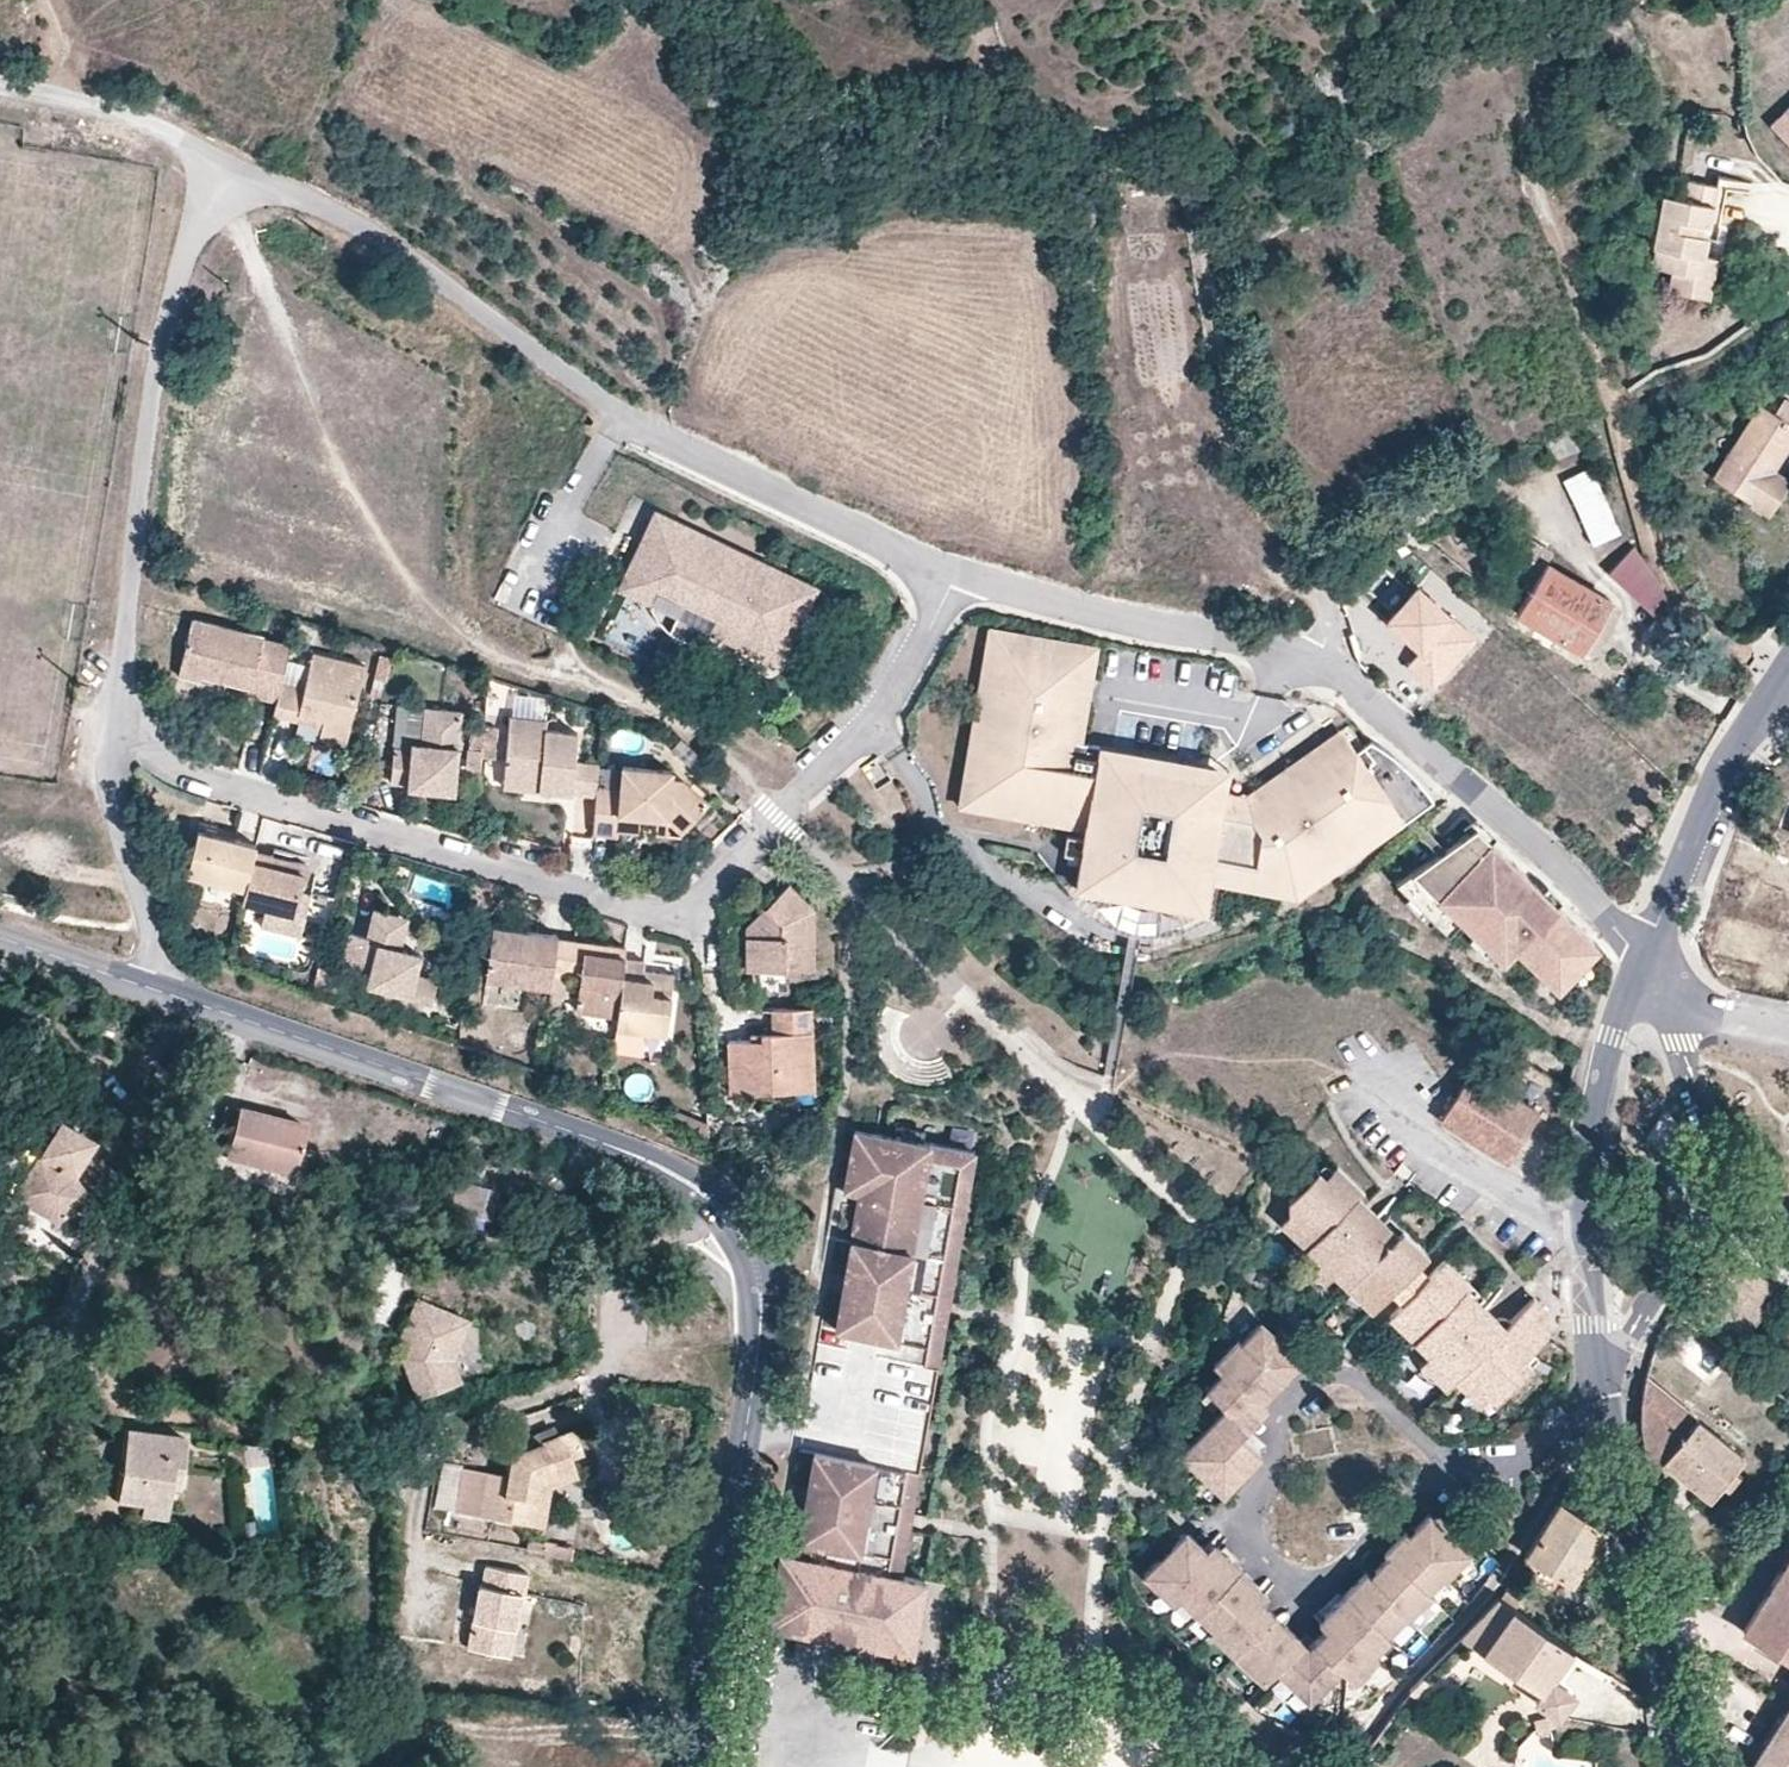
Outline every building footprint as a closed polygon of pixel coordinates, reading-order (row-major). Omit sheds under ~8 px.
[(1771,125),(1788,144),(1788,107),(1771,125)] [(1710,224),(1718,186),(1689,180),(1685,198),(1664,194),(1654,247),(1657,247),(1677,251),(1673,271),(1669,290),(1690,294),(1693,275),(1713,279),(1717,258),(1704,255),(1697,254),(1701,234),(1703,223),(1710,224)] [(1718,226),(1725,187),(1718,186),(1710,224),(1718,226)] [(1716,237),(1718,226),(1710,224),(1703,223),(1701,234),(1708,235),(1716,237)] [(1704,255),(1708,235),(1701,234),(1697,254),(1704,255)] [(1673,271),(1677,251),(1657,247),(1653,267),(1673,271)] [(1709,298),(1713,279),(1693,275),(1690,294),(1709,298)] [(1788,448),(1788,422),(1761,404),(1713,478),(1769,514),(1788,483),(1788,478),(1775,469),(1788,448)] [(1579,448),(1570,427),(1544,438),(1553,460),(1579,448)] [(1621,532),(1590,467),(1564,480),(1595,544),(1621,532)] [(812,590),(657,517),(632,570),(659,583),(655,591),(683,605),(670,632),(688,641),(698,643),(703,643),(708,633),(714,619),(761,641),(757,649),(779,660),(812,590)] [(1552,551),(1528,537),(1519,553),(1543,567),(1546,561),(1552,551)] [(1656,578),(1633,545),(1609,571),(1658,618),(1658,619),(1670,606),(1656,578)] [(1543,567),(1519,553),(1510,569),(1533,583),(1543,567)] [(1583,652),(1613,600),(1546,561),(1543,567),(1533,583),(1516,613),(1583,652)] [(655,591),(659,583),(632,570),(621,592),(649,605),(650,602),(655,591)] [(1475,638),(1418,589),(1390,621),(1421,648),(1408,664),(1433,686),(1475,638)] [(670,632),(683,605),(655,591),(650,602),(654,613),(670,632)] [(1671,648),(1692,626),(1670,606),(1658,619),(1658,618),(1649,627),(1652,629),(1671,648)] [(286,659),(290,644),(263,637),(263,635),(192,619),(179,675),(201,681),(202,676),(251,687),(250,694),(277,700),(281,680),(286,659)] [(761,641),(714,619),(708,633),(776,665),(779,660),(757,649),(761,641)] [(1084,741),(1100,645),(988,626),(956,808),(1084,830),(1085,821),(967,801),(995,636),(1090,652),(1075,739),(1084,741)] [(1211,882),(1212,873),(1294,887),(1387,822),(1376,807),(1384,802),(1394,817),(1401,812),(1357,749),(1356,750),(1348,755),(1337,739),(1250,800),(1245,793),(1226,790),(1228,775),(1203,770),(1193,778),(1185,767),(1097,752),(1099,743),(1084,741),(1075,739),(1090,652),(995,636),(967,801),(1085,821),(1084,830),(1083,837),(1066,834),(1063,852),(1080,855),(1074,887),(1206,910),(1211,882)] [(350,732),(366,665),(312,652),(309,664),(304,686),(281,680),(277,700),(274,715),(296,720),(298,712),(323,718),(321,726),(350,732)] [(385,680),(391,656),(381,654),(375,678),(385,680)] [(304,686),(309,664),(286,659),(281,680),(304,686)] [(382,697),(385,680),(375,678),(371,695),(382,697)] [(422,743),(425,707),(398,705),(395,746),(412,747),(412,742),(422,743)] [(455,792),(461,711),(425,707),(422,743),(412,742),(412,747),(395,746),(392,784),(409,785),(408,788),(455,792)] [(321,726),(323,718),(298,712),(296,720),(321,726)] [(575,762),(578,732),(546,729),(547,719),(509,716),(504,775),(542,779),(541,791),(595,795),(596,787),(598,764),(575,762)] [(495,757),(498,727),(485,726),(485,729),(483,749),(482,756),(495,757)] [(1250,800),(1337,739),(1348,755),(1356,750),(1339,727),(1245,793),(1250,800)] [(483,749),(485,729),(470,728),(468,748),(483,749)] [(1433,797),(1417,776),(1402,762),(1371,740),(1357,749),(1401,812),(1405,817),(1433,797)] [(1230,766),(1099,743),(1097,752),(1185,767),(1193,778),(1203,770),(1228,775),(1230,766)] [(482,756),(483,749),(468,748),(466,773),(481,774),(482,756)] [(709,802),(683,778),(673,777),(674,770),(621,766),(619,789),(596,787),(595,795),(592,834),(618,836),(618,831),(638,833),(638,831),(640,816),(670,818),(669,823),(681,833),(709,802)] [(541,791),(542,779),(504,775),(503,787),(541,791)] [(1296,896),(1407,819),(1405,817),(1401,812),(1394,817),(1384,802),(1376,807),(1387,822),(1294,887),(1212,873),(1211,882),(1296,896)] [(669,823),(670,818),(640,816),(638,831),(668,834),(669,823)] [(1598,943),(1476,826),(1396,882),(1447,932),(1460,919),(1502,959),(1514,946),(1556,987),(1598,943)] [(256,851),(257,845),(198,831),(187,874),(246,888),(256,851)] [(301,892),(306,873),(279,866),(282,857),(256,851),(246,888),(243,901),(266,907),(295,914),(301,892)] [(1769,851),(1757,886),(1768,890),(1758,919),(1719,906),(1703,951),(1788,980),(1788,858),(1769,851)] [(308,864),(282,857),(279,866),(306,873),(308,864)] [(815,969),(813,906),(789,882),(746,926),(747,969),(815,969)] [(1186,926),(1213,911),(1206,910),(1074,887),(1068,886),(1092,913),(1107,923),(1140,932),(1167,931),(1186,926)] [(301,935),(311,895),(301,892),(295,914),(266,907),(261,926),(301,935)] [(414,972),(419,954),(400,949),(409,915),(373,906),(365,935),(351,931),(341,969),(359,973),(361,966),(373,969),(370,980),(375,987),(384,989),(408,995),(432,1001),(438,978),(414,972)] [(557,937),(557,935),(492,927),(486,980),(551,988),(552,974),(557,937)] [(584,949),(585,940),(557,937),(552,974),(571,976),(580,977),(584,949)] [(624,958),(625,954),(584,949),(580,977),(576,1012),(617,1017),(624,958)] [(666,1033),(674,973),(643,970),(645,960),(624,958),(617,1017),(613,1053),(644,1056),(647,1031),(666,1033)] [(569,998),(571,976),(552,974),(551,988),(547,1015),(560,1016),(562,997),(569,998)] [(404,1012),(408,995),(384,989),(380,1006),(404,1012)] [(814,1071),(811,1007),(770,1008),(771,1032),(761,1032),(761,1039),(750,1040),(729,1041),(731,1094),(795,1091),(794,1071),(814,1071)] [(814,1090),(814,1071),(794,1071),(795,1091),(814,1090)] [(1476,1071),(1444,1121),(1510,1164),(1541,1111),(1476,1071)] [(229,1121),(234,1102),(222,1099),(217,1118),(229,1121)] [(289,1167),(301,1119),(234,1102),(229,1121),(222,1150),(289,1167)] [(709,1122),(675,1109),(670,1122),(709,1137),(709,1122)] [(1646,1138),(1665,1156),(1688,1136),(1666,1110),(1646,1138)] [(92,1200),(74,1180),(93,1139),(51,1119),(12,1199),(60,1227),(92,1200)] [(982,1148),(853,1123),(841,1183),(860,1187),(834,1319),(945,1340),(982,1148)] [(1383,1296),(1393,1286),(1406,1299),(1402,1303),(1428,1329),(1419,1337),(1432,1351),(1425,1358),(1426,1364),(1429,1369),(1434,1374),(1440,1376),(1445,1377),(1447,1375),(1453,1382),(1457,1376),(1465,1368),(1491,1394),(1496,1395),(1500,1395),(1504,1394),(1533,1364),(1527,1356),(1550,1332),(1549,1308),(1547,1305),(1533,1291),(1506,1319),(1466,1281),(1470,1277),(1447,1255),(1432,1271),(1420,1258),(1430,1247),(1405,1224),(1398,1230),(1385,1217),(1371,1204),(1362,1194),(1369,1188),(1342,1162),(1329,1175),(1325,1170),(1301,1195),(1305,1206),(1307,1208),(1328,1229),(1320,1237),(1311,1247),(1317,1252),(1314,1254),(1312,1260),(1312,1265),(1314,1270),(1319,1272),(1324,1274),(1329,1273),(1333,1271),(1338,1267),(1352,1279),(1359,1273),(1383,1296)] [(490,1221),(498,1191),(448,1177),(437,1217),(458,1223),(461,1213),(490,1221)] [(1307,1208),(1299,1215),(1320,1237),(1328,1229),(1307,1208)] [(1769,1283),(1719,1248),(1681,1307),(1734,1347),(1762,1307),(1756,1302),(1769,1283)] [(1359,1273),(1352,1279),(1376,1303),(1383,1296),(1359,1273)] [(450,1360),(467,1320),(414,1298),(397,1338),(406,1342),(399,1358),(414,1398),(458,1381),(450,1360)] [(1402,1303),(1393,1312),(1419,1337),(1428,1329),(1402,1303)] [(1227,1400),(1221,1407),(1251,1423),(1270,1402),(1266,1396),(1303,1356),(1264,1318),(1248,1336),(1243,1332),(1217,1359),(1223,1366),(1209,1381),(1227,1400)] [(1780,1366),(1788,1372),(1788,1354),(1780,1366)] [(1483,1402),(1491,1394),(1465,1368),(1457,1376),(1483,1402)] [(1649,1460),(1662,1458),(1709,1497),(1741,1459),(1644,1379),(1644,1384),(1642,1416),(1644,1437),(1649,1460)] [(1262,1449),(1244,1430),(1251,1423),(1221,1407),(1188,1443),(1203,1460),(1202,1462),(1225,1486),(1228,1483),(1262,1449)] [(173,1487),(179,1434),(120,1427),(112,1499),(136,1502),(161,1505),(163,1486),(173,1487)] [(535,1433),(538,1443),(555,1436),(552,1427),(535,1433)] [(535,1502),(539,1481),(572,1468),(568,1459),(580,1454),(571,1430),(555,1436),(538,1443),(520,1450),(508,1455),(504,1476),(463,1469),(456,1513),(536,1526),(540,1503),(535,1502)] [(812,1430),(771,1622),(787,1625),(789,1615),(824,1621),(821,1633),(913,1651),(924,1579),(906,1564),(924,1451),(812,1430)] [(538,1443),(535,1433),(516,1440),(517,1443),(520,1450),(538,1443)] [(508,1455),(520,1450),(517,1443),(505,1447),(508,1455)] [(456,1513),(463,1469),(444,1466),(437,1510),(456,1513)] [(316,1486),(311,1468),(298,1471),(302,1489),(316,1486)] [(548,1488),(575,1477),(572,1468),(539,1481),(535,1502),(540,1503),(536,1526),(542,1527),(548,1488)] [(1603,1521),(1560,1493),(1525,1548),(1568,1576),(1603,1521)] [(159,1517),(161,1505),(136,1502),(135,1514),(159,1517)] [(1433,1510),(1422,1521),(1415,1528),(1411,1525),(1390,1546),(1394,1551),(1376,1569),(1373,1566),(1325,1616),(1331,1620),(1313,1640),(1286,1668),(1296,1675),(1314,1692),(1318,1688),(1346,1660),(1360,1674),(1384,1649),(1378,1643),(1393,1628),(1391,1625),(1406,1610),(1409,1611),(1431,1586),(1429,1583),(1443,1569),(1447,1570),(1469,1547),(1433,1510)] [(1509,1521),(1498,1513),(1485,1532),(1495,1540),(1509,1521)] [(250,1532),(248,1517),(237,1518),(239,1534),(250,1532)] [(1188,1592),(1219,1623),(1216,1625),(1266,1674),(1278,1662),(1306,1634),(1266,1594),(1267,1592),(1213,1539),(1208,1544),(1191,1526),(1175,1542),(1179,1546),(1167,1558),(1165,1554),(1149,1571),(1172,1594),(1177,1595),(1181,1598),(1188,1592)] [(572,1557),(574,1546),(542,1540),(541,1543),(527,1540),(525,1549),(572,1557)] [(1743,1631),(1788,1660),(1788,1556),(1743,1631)] [(506,1652),(517,1588),(520,1589),(523,1571),(483,1564),(480,1583),(477,1582),(466,1645),(506,1652)] [(1497,1593),(1505,1599),(1511,1591),(1503,1584),(1497,1593)] [(1546,1676),(1570,1644),(1505,1599),(1497,1593),(1458,1634),(1536,1688),(1530,1697),(1553,1713),(1569,1692),(1546,1676)] [(789,1615),(787,1625),(821,1633),(824,1621),(789,1615)] [(1279,1661),(1286,1668),(1313,1640),(1306,1634),(1279,1661)] [(1433,1675),(1424,1668),(1411,1680),(1423,1688),(1433,1675)] [(1752,1766),(1788,1766),(1788,1706),(1752,1766)] [(1361,1750),(1350,1766),(1371,1766),(1364,1762),(1369,1756),(1361,1750)]
